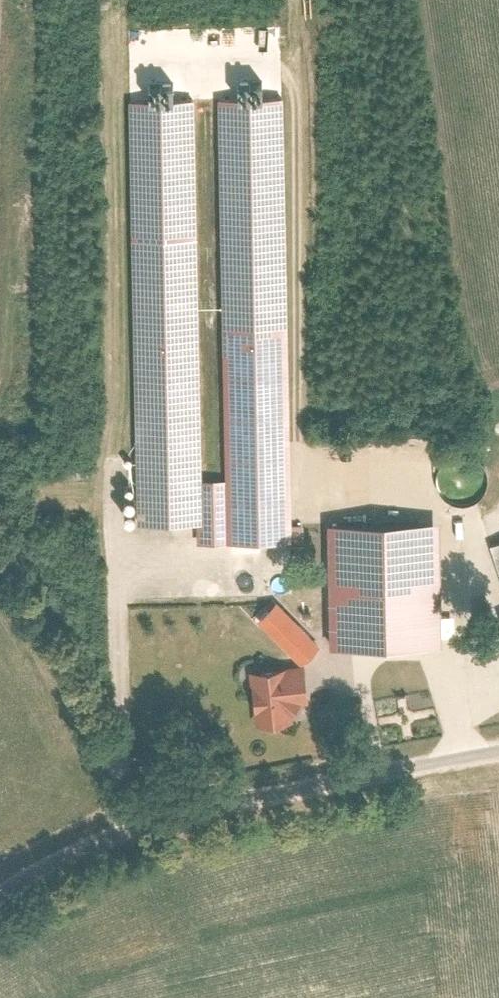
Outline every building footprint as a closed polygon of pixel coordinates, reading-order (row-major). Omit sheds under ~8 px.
[(192,96),(128,98),(137,520),(195,519),(196,540),(291,538),(281,94),(217,95),(225,476),(200,476),(192,96)] [(310,650),(430,637),(419,527),(335,536),(341,584),(303,588),(310,650)] [(489,613),(498,640),(498,609),(489,613)] [(295,659),(236,667),(243,723),(303,716),(295,659)]
